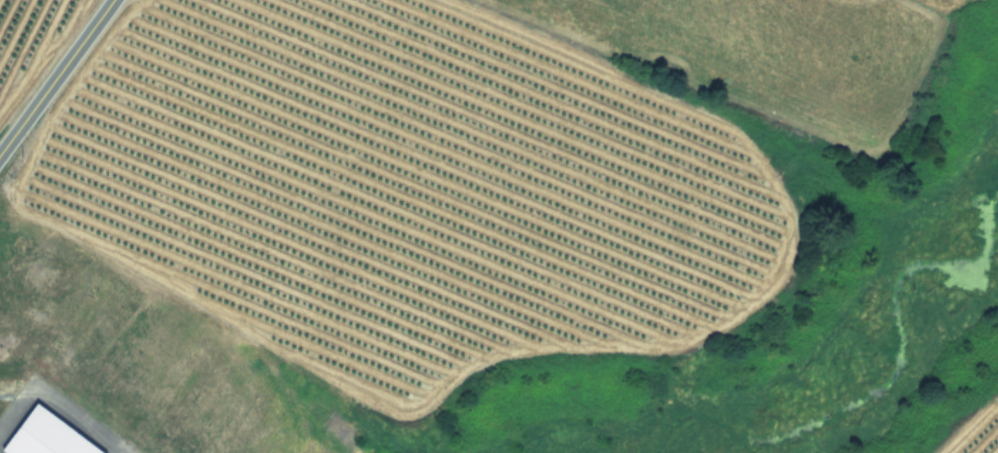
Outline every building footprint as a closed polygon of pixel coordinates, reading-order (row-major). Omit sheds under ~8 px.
[(31,403),(0,450),(0,452),(1,452),(103,452),(104,452),(31,403)]
